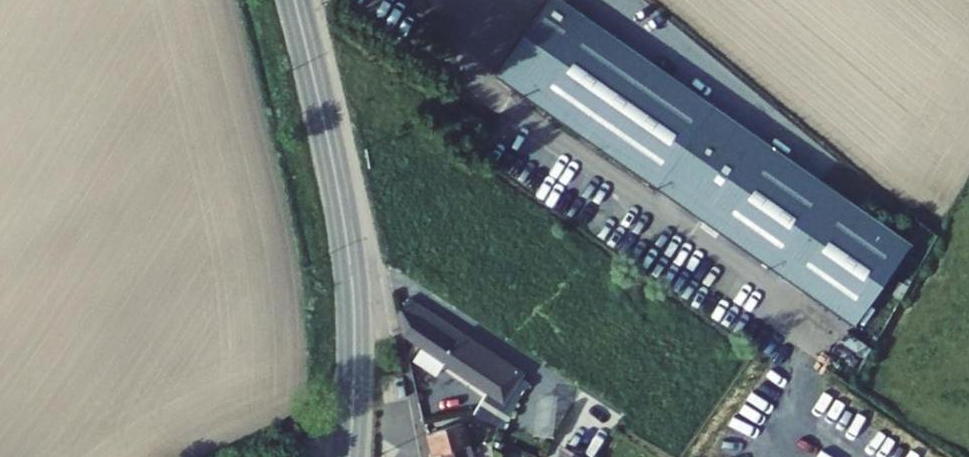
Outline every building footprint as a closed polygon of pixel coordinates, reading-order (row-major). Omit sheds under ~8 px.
[(573,0),(543,0),(497,67),(860,315),(915,234),(573,0)] [(404,301),(390,325),(484,386),(495,393),(504,399),(521,375),(404,301)] [(521,375),(504,399),(511,405),(518,411),(536,384),(521,375)] [(491,419),(499,424),(511,405),(504,399),(495,393),(484,386),(473,408),(491,419)] [(432,454),(462,446),(453,413),(423,422),(432,454)] [(500,437),(499,424),(491,419),(490,426),(494,429),(494,438),(500,437)] [(462,446),(432,454),(433,456),(466,456),(462,446)] [(563,447),(557,456),(581,456),(563,447)]
